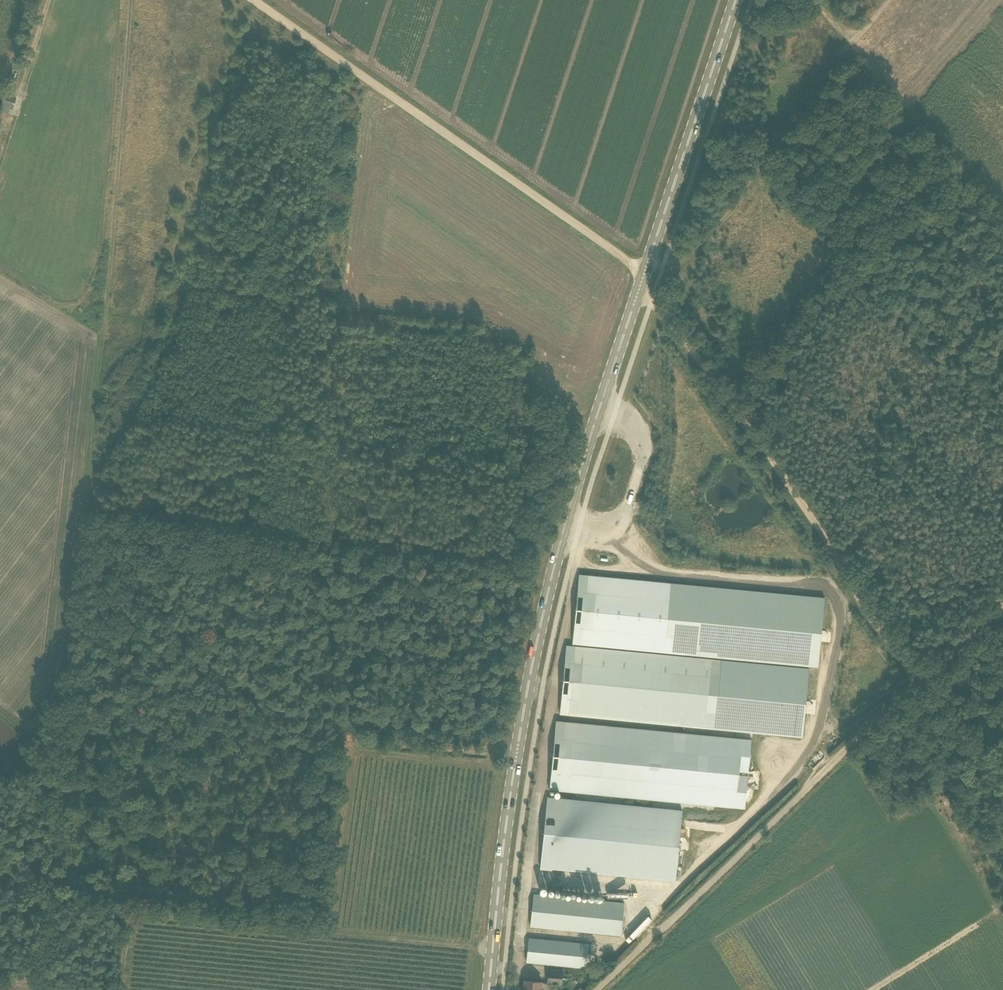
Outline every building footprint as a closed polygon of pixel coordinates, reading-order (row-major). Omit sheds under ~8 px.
[(13,102),(15,96),(4,92),(2,98),(13,102)] [(14,102),(1,99),(0,104),(0,108),(12,111),(14,102)] [(579,574),(573,643),(818,667),(825,598),(579,574)] [(567,645),(560,714),(803,737),(809,669),(567,645)] [(550,790),(745,807),(751,739),(556,721),(550,790)] [(676,880),(683,810),(547,797),(540,868),(676,880)] [(534,894),(530,926),(620,936),(624,904),(534,894)] [(529,938),(527,962),(585,968),(588,944),(529,938)] [(562,970),(548,969),(546,983),(561,984),(562,970)] [(525,980),(523,989),(541,989),(542,982),(525,980)]
